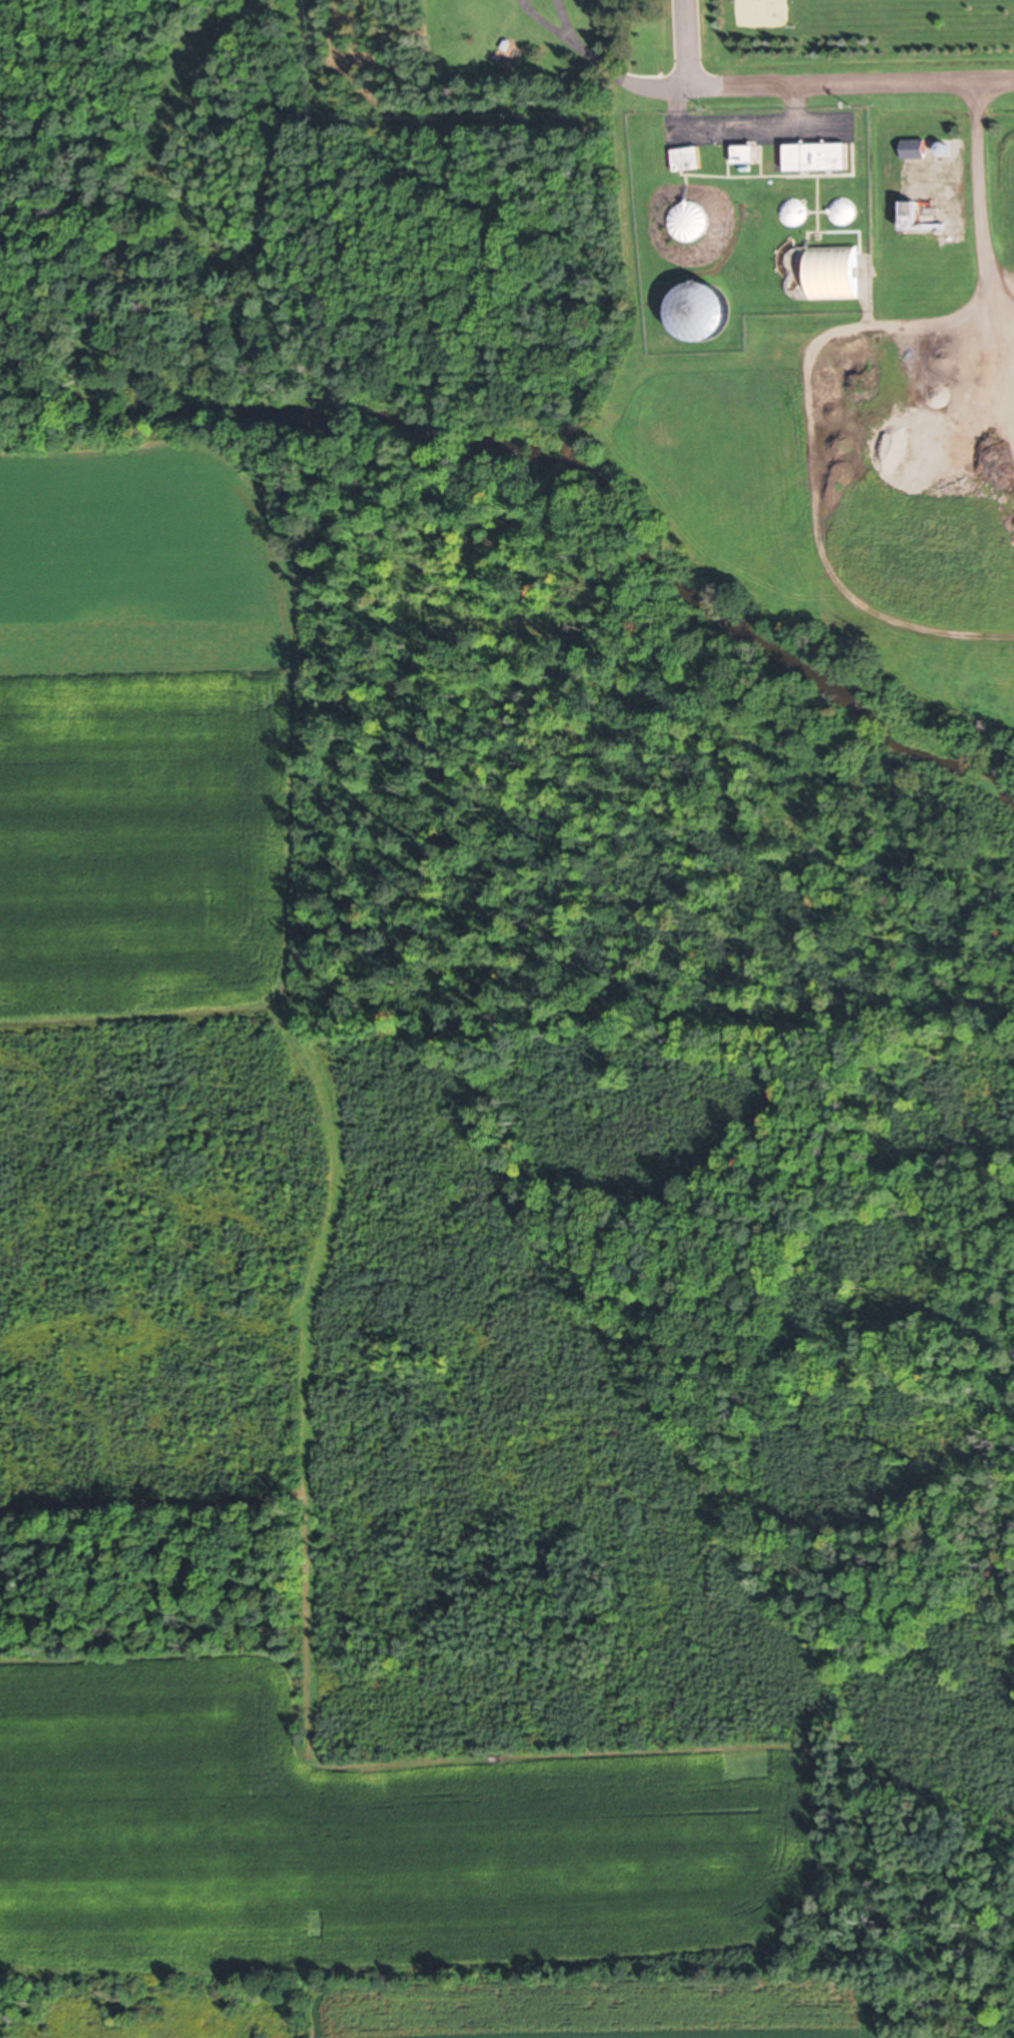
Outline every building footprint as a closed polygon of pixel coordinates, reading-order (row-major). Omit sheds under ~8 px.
[(853,169),(852,143),(793,144),(793,170),(853,169)] [(760,145),(737,145),(737,162),(760,162),(760,145)] [(704,166),(702,146),(675,149),(677,169),(704,166)] [(847,196),(833,201),(842,225),(856,220),(847,196)] [(807,201),(792,198),(787,223),(802,226),(807,201)] [(684,241),(708,239),(706,202),(681,204),(684,241)] [(676,299),(701,344),(738,324),(712,278),(676,299)]
